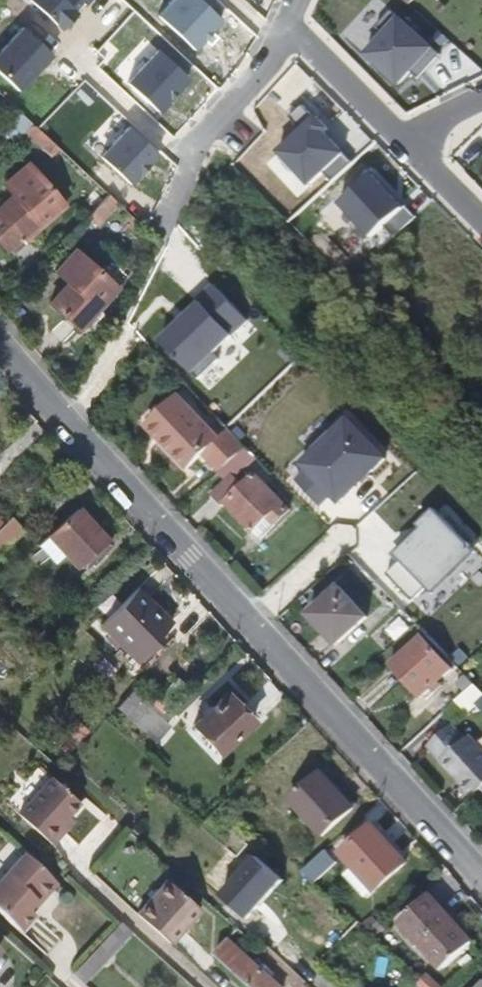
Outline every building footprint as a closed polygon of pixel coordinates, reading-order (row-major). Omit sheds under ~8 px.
[(89,0),(35,0),(63,27),(89,0)] [(223,18),(204,0),(168,0),(157,12),(195,48),(223,18)] [(439,45),(383,0),(375,0),(346,36),(407,85),(439,45)] [(54,54),(25,23),(0,47),(0,69),(18,89),(54,54)] [(151,46),(127,85),(167,110),(191,70),(151,46)] [(132,182),(161,151),(128,121),(99,152),(132,182)] [(58,148),(33,125),(24,134),(50,156),(58,148)] [(12,253),(24,244),(20,239),(60,205),(49,192),(50,191),(29,166),(4,186),(12,197),(0,207),(0,242),(8,251),(9,250),(12,253)] [(375,170),(340,201),(371,236),(406,205),(375,170)] [(95,211),(109,196),(87,175),(74,190),(95,211)] [(97,226),(118,204),(109,196),(95,211),(89,218),(97,226)] [(50,304),(80,332),(119,291),(78,251),(59,271),(70,282),(50,304)] [(160,335),(196,374),(253,321),(217,282),(160,335)] [(248,447),(229,428),(218,438),(178,397),(148,426),(164,443),(156,450),(168,462),(176,455),(188,467),(204,452),(222,471),(248,447)] [(298,459),(339,504),(390,458),(349,413),(298,459)] [(248,447),(222,471),(220,473),(227,481),(233,475),(237,479),(259,459),(248,447)] [(266,467),(257,475),(265,484),(274,475),(266,467)] [(265,484),(257,475),(245,487),(237,479),(233,475),(227,481),(212,495),(223,508),(227,505),(261,541),(292,511),(265,484)] [(424,582),(436,593),(478,549),(436,509),(394,553),(403,561),(391,573),(413,594),(424,582)] [(113,546),(79,510),(37,548),(54,567),(66,556),(77,568),(81,564),(87,570),(113,546)] [(26,535),(13,521),(6,528),(0,535),(0,556),(3,559),(26,535)] [(314,614),(341,644),(369,618),(342,587),(314,614)] [(157,638),(170,624),(136,591),(102,627),(130,654),(151,633),(157,638)] [(139,663),(160,641),(157,638),(151,633),(130,654),(139,663)] [(421,697),(452,670),(423,637),(392,664),(421,697)] [(459,684),(467,693),(475,686),(467,677),(459,684)] [(168,725),(146,705),(152,699),(138,685),(116,709),(153,742),(168,725)] [(481,702),(481,693),(475,686),(467,693),(456,703),(468,715),(481,702)] [(222,752),(252,721),(227,694),(196,725),(222,752)] [(80,720),(59,744),(71,754),(91,731),(80,720)] [(474,741),(468,738),(464,742),(450,727),(427,748),(472,798),(481,789),(481,749),(474,741)] [(9,804),(19,814),(52,777),(42,767),(9,804)] [(324,838),(354,810),(322,774),(291,801),(324,838)] [(60,825),(80,802),(52,777),(19,814),(53,844),(65,830),(60,825)] [(407,864),(374,827),(344,854),(356,868),(376,891),(377,892),(407,864)] [(25,856),(10,844),(0,855),(0,884),(25,856)] [(312,882),(336,861),(327,851),(302,873),(312,882)] [(58,885),(26,855),(25,856),(0,884),(0,915),(20,933),(35,916),(32,914),(29,911),(37,903),(39,906),(58,885)] [(256,859),(222,898),(249,922),(283,882),(256,859)] [(376,891),(356,868),(348,876),(369,898),(376,891)] [(172,946),(202,912),(168,882),(138,916),(172,946)] [(473,944),(430,896),(400,922),(444,971),(473,944)] [(32,914),(39,906),(37,903),(29,911),(32,914)] [(24,936),(38,920),(35,916),(20,933),(24,936)] [(382,923),(373,932),(378,937),(387,928),(382,923)] [(88,986),(134,934),(124,925),(77,976),(88,986)] [(232,943),(218,958),(250,986),(280,986),(232,943)] [(424,981),(431,986),(445,986),(430,974),(424,981)]
